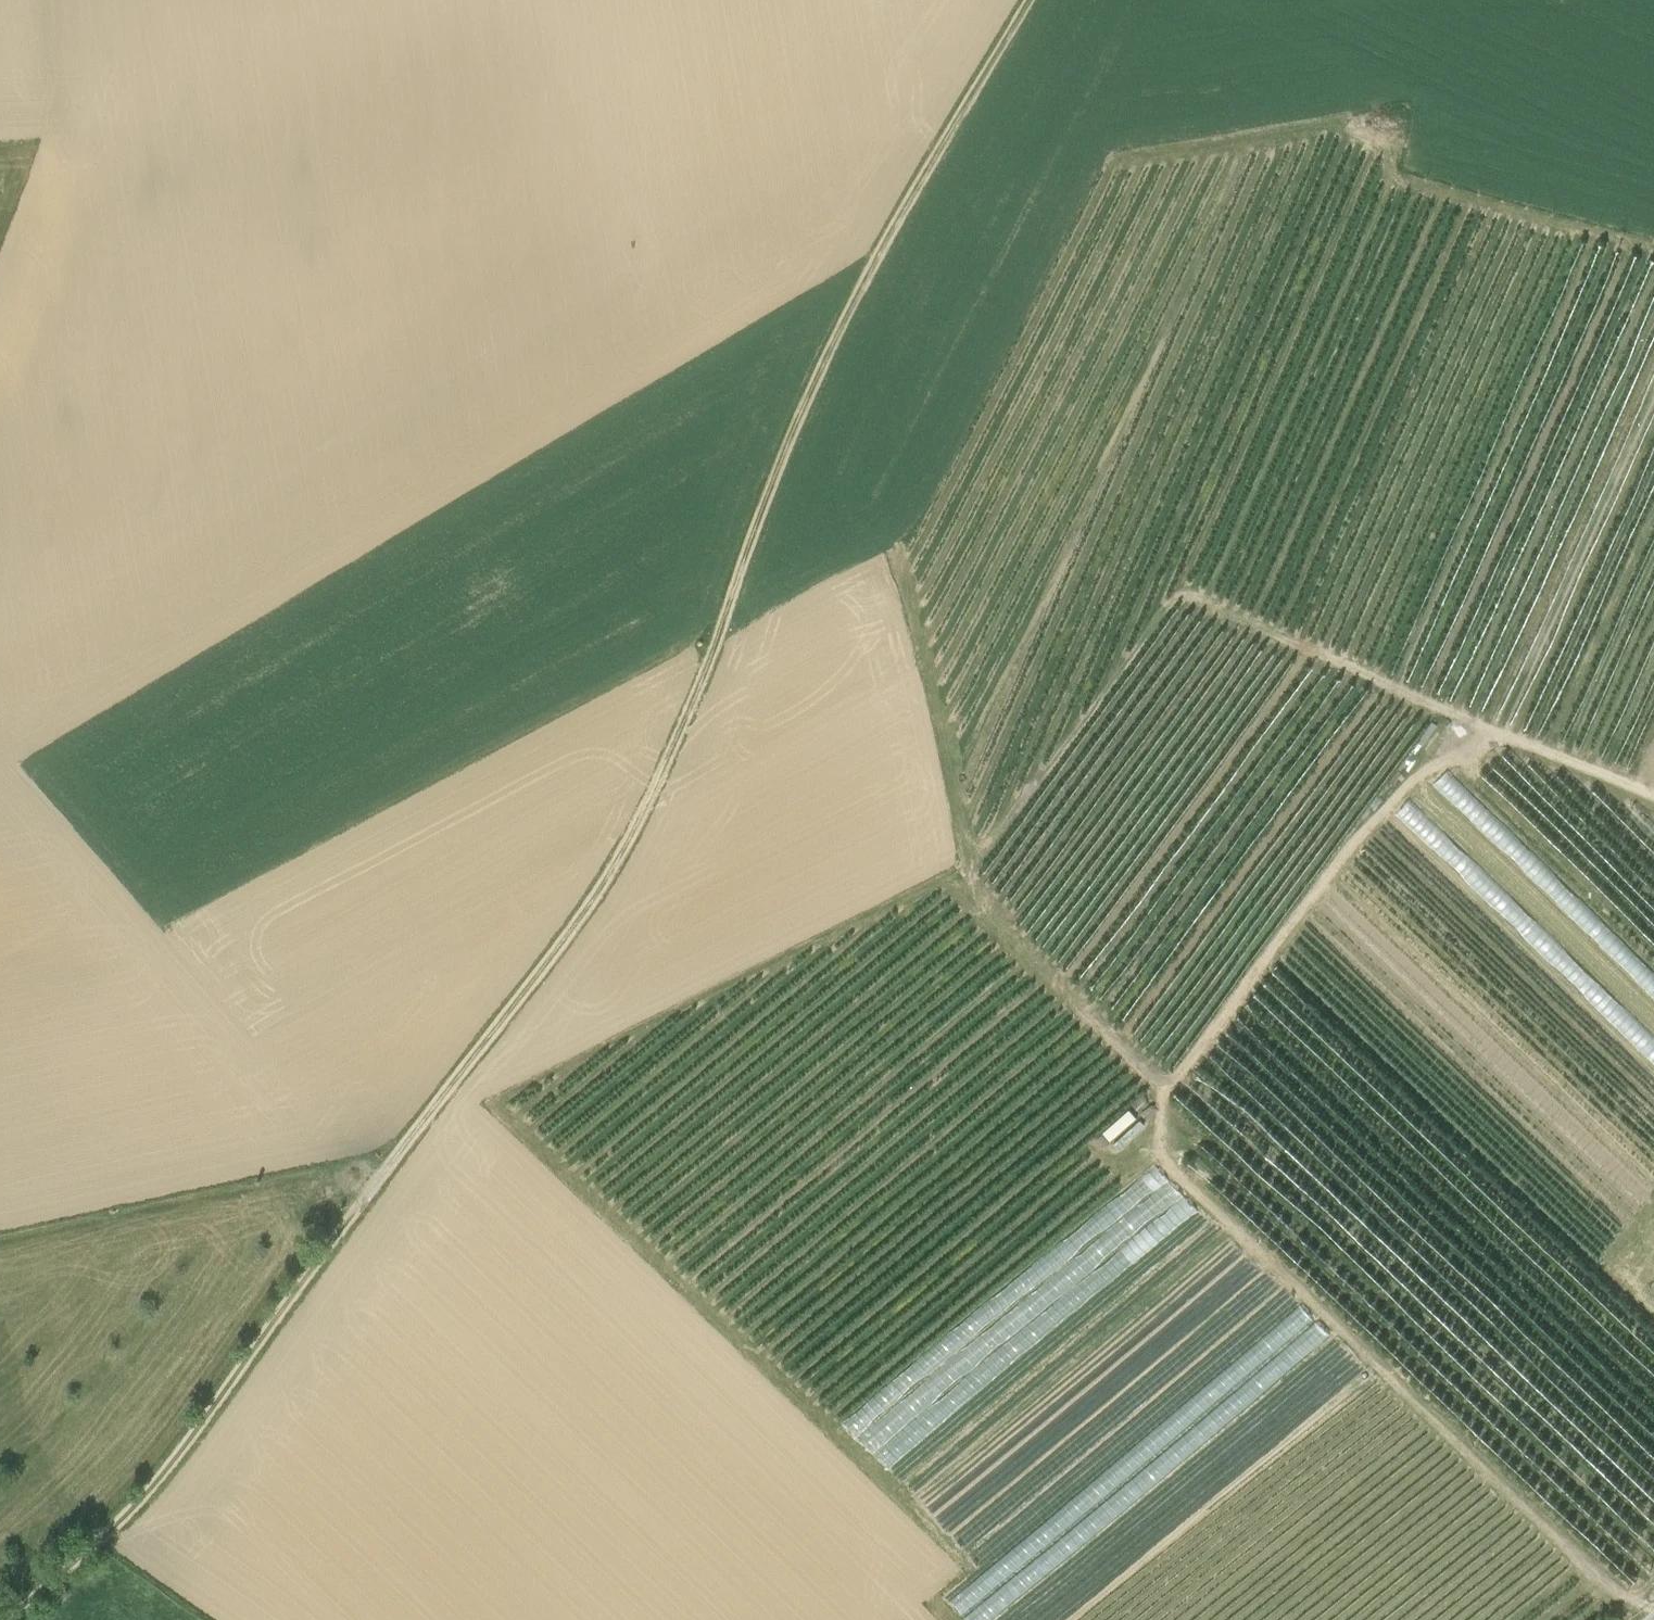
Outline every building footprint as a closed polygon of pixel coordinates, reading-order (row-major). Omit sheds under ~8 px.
[(1124,1124),(1108,1146),(1119,1154),(1135,1132),(1124,1124)] [(1648,1408),(1631,1399),(1632,1400),(1636,1416),(1630,1422),(1635,1428),(1640,1444),(1628,1438),(1626,1428),(1609,1432),(1601,1441),(1616,1437),(1611,1446),(1619,1453),(1622,1466),(1630,1475),(1653,1469),(1644,1478),(1641,1485),(1651,1495),(1653,1495),(1653,1396),(1648,1408)]
